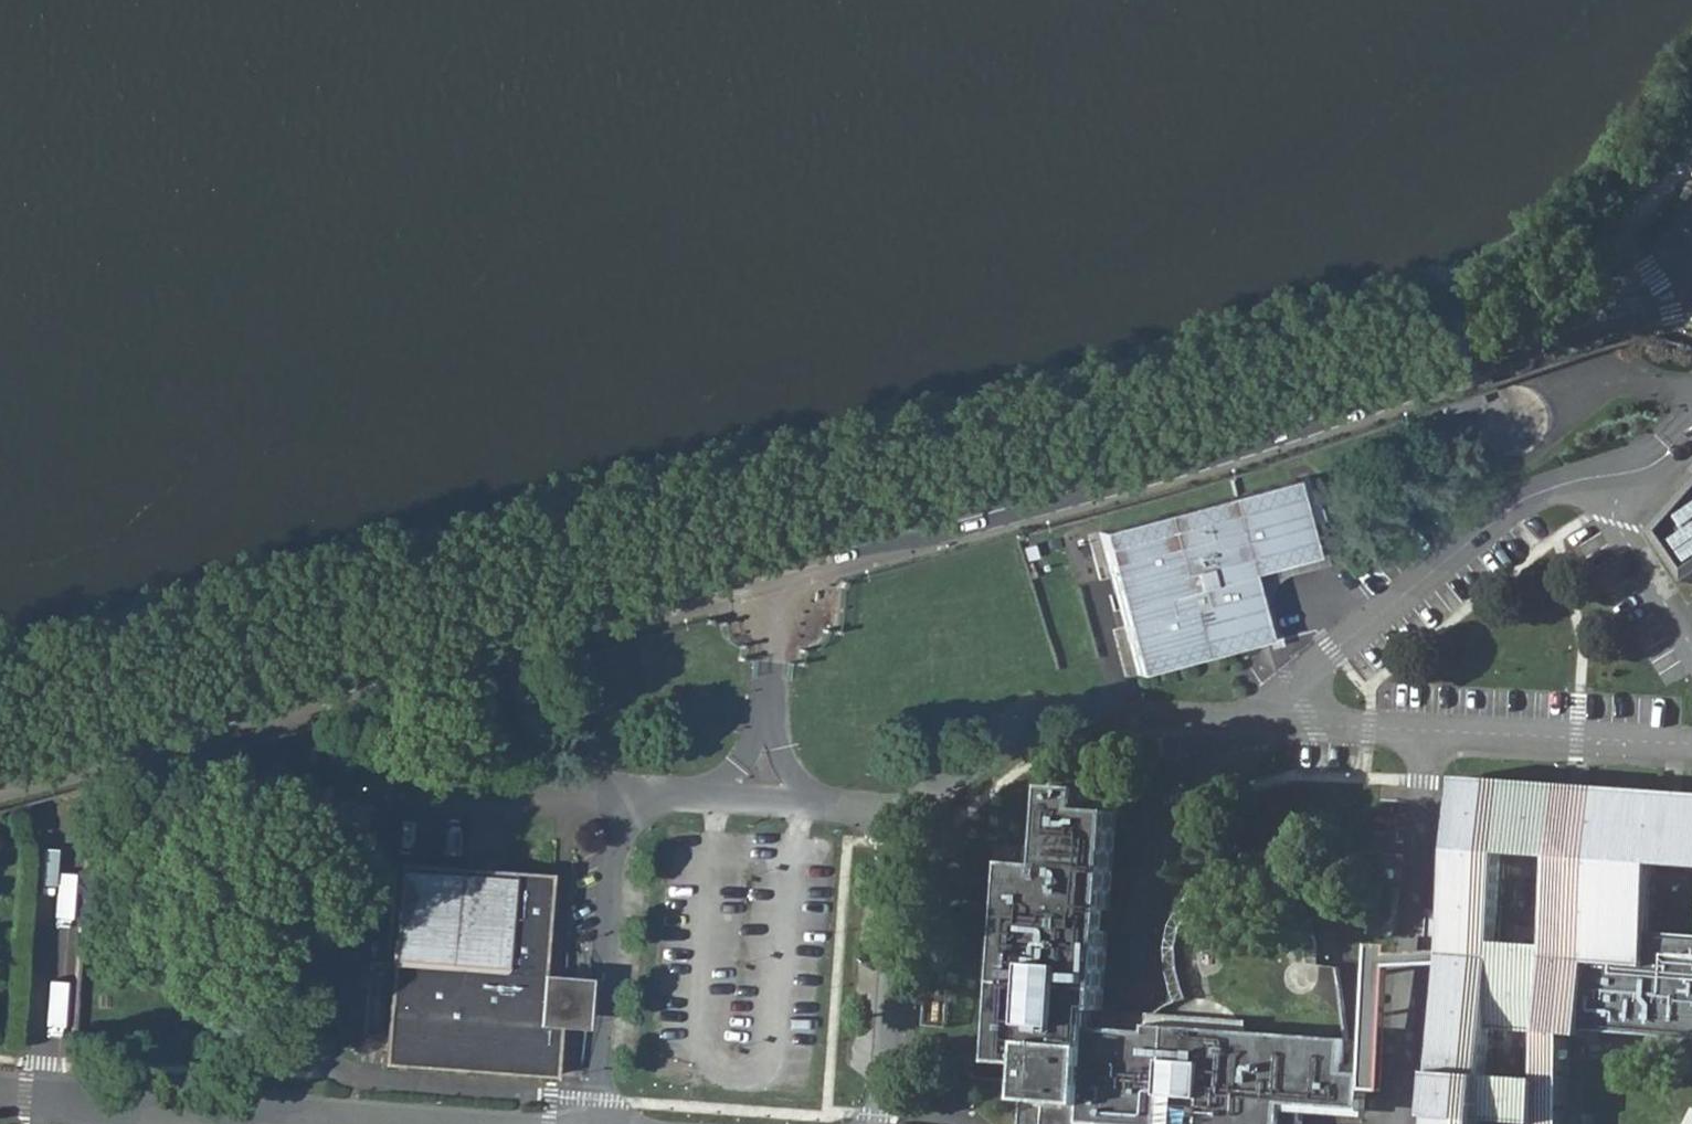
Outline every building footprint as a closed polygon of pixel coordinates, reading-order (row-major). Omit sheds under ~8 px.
[(1293,480),(1097,532),(1136,675),(1266,641),(1248,575),(1313,558),(1293,480)] [(1661,529),(1691,575),(1691,494),(1661,529)] [(1570,997),(1586,998),(1584,1032),(1691,1039),(1691,936),(1654,933),(1659,863),(1691,866),(1691,793),(1462,777),(1440,1123),(1489,1123),(1490,1122),(1516,1123),(1562,1123),(1570,997)] [(1047,791),(1041,868),(1008,866),(993,1066),(1025,1068),(1022,1102),(1052,1104),(1050,1123),(1301,1123),(1303,1109),(1311,1111),(1361,1114),(1364,1077),(1344,1075),(1346,1044),(1149,1029),(1148,1034),(1093,1030),(1094,1012),(1101,1013),(1115,815),(1083,812),(1084,794),(1047,791)] [(1439,818),(1457,819),(1458,807),(1439,806),(1439,818)] [(1457,819),(1439,818),(1433,907),(1452,908),(1457,819)] [(392,867),(379,1069),(551,1081),(555,1027),(535,1025),(538,972),(545,879),(501,876),(501,882),(465,880),(465,872),(392,867)] [(538,972),(535,1025),(555,1027),(582,1029),(586,975),(538,972)]
